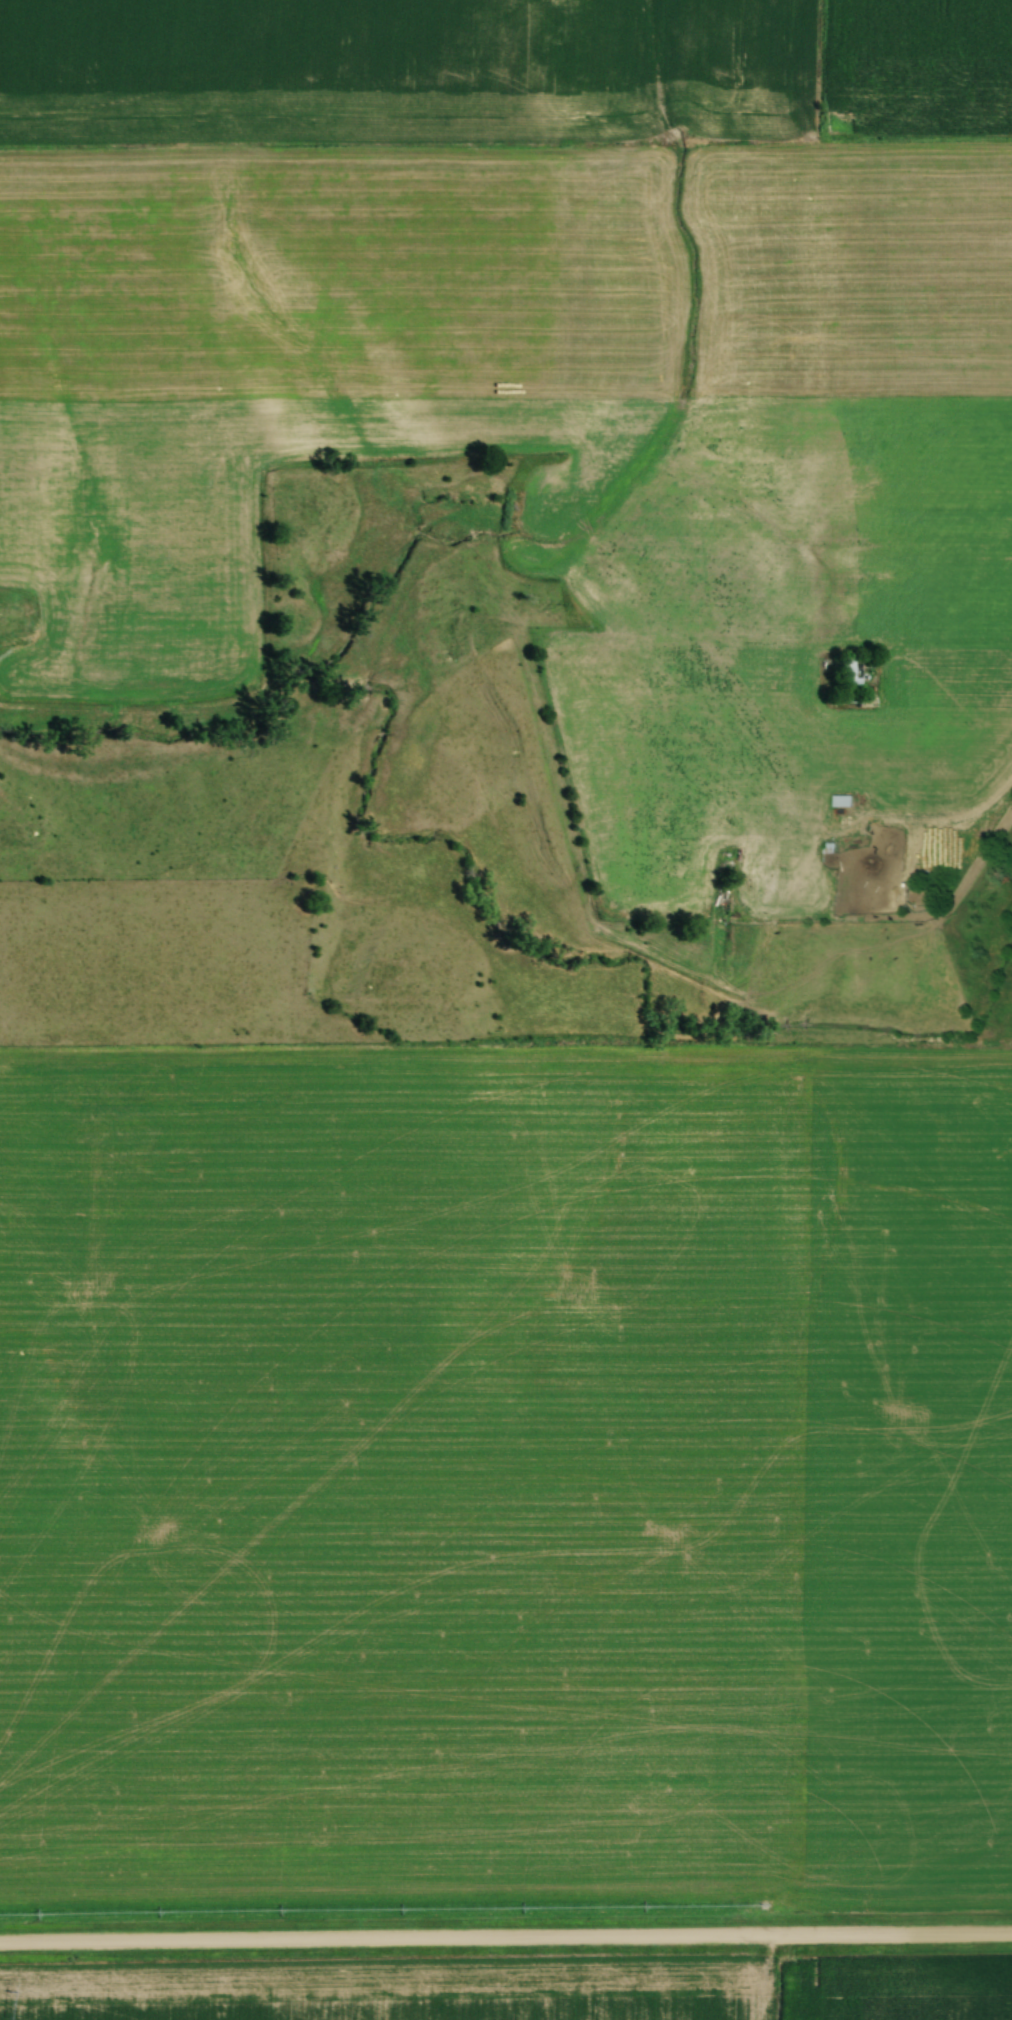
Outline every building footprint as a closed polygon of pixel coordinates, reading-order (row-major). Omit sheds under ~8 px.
[(831,656),(830,684),(863,684),(863,668),(876,668),(876,657),(831,656)] [(832,807),(852,807),(852,795),(832,795),(832,807)]
